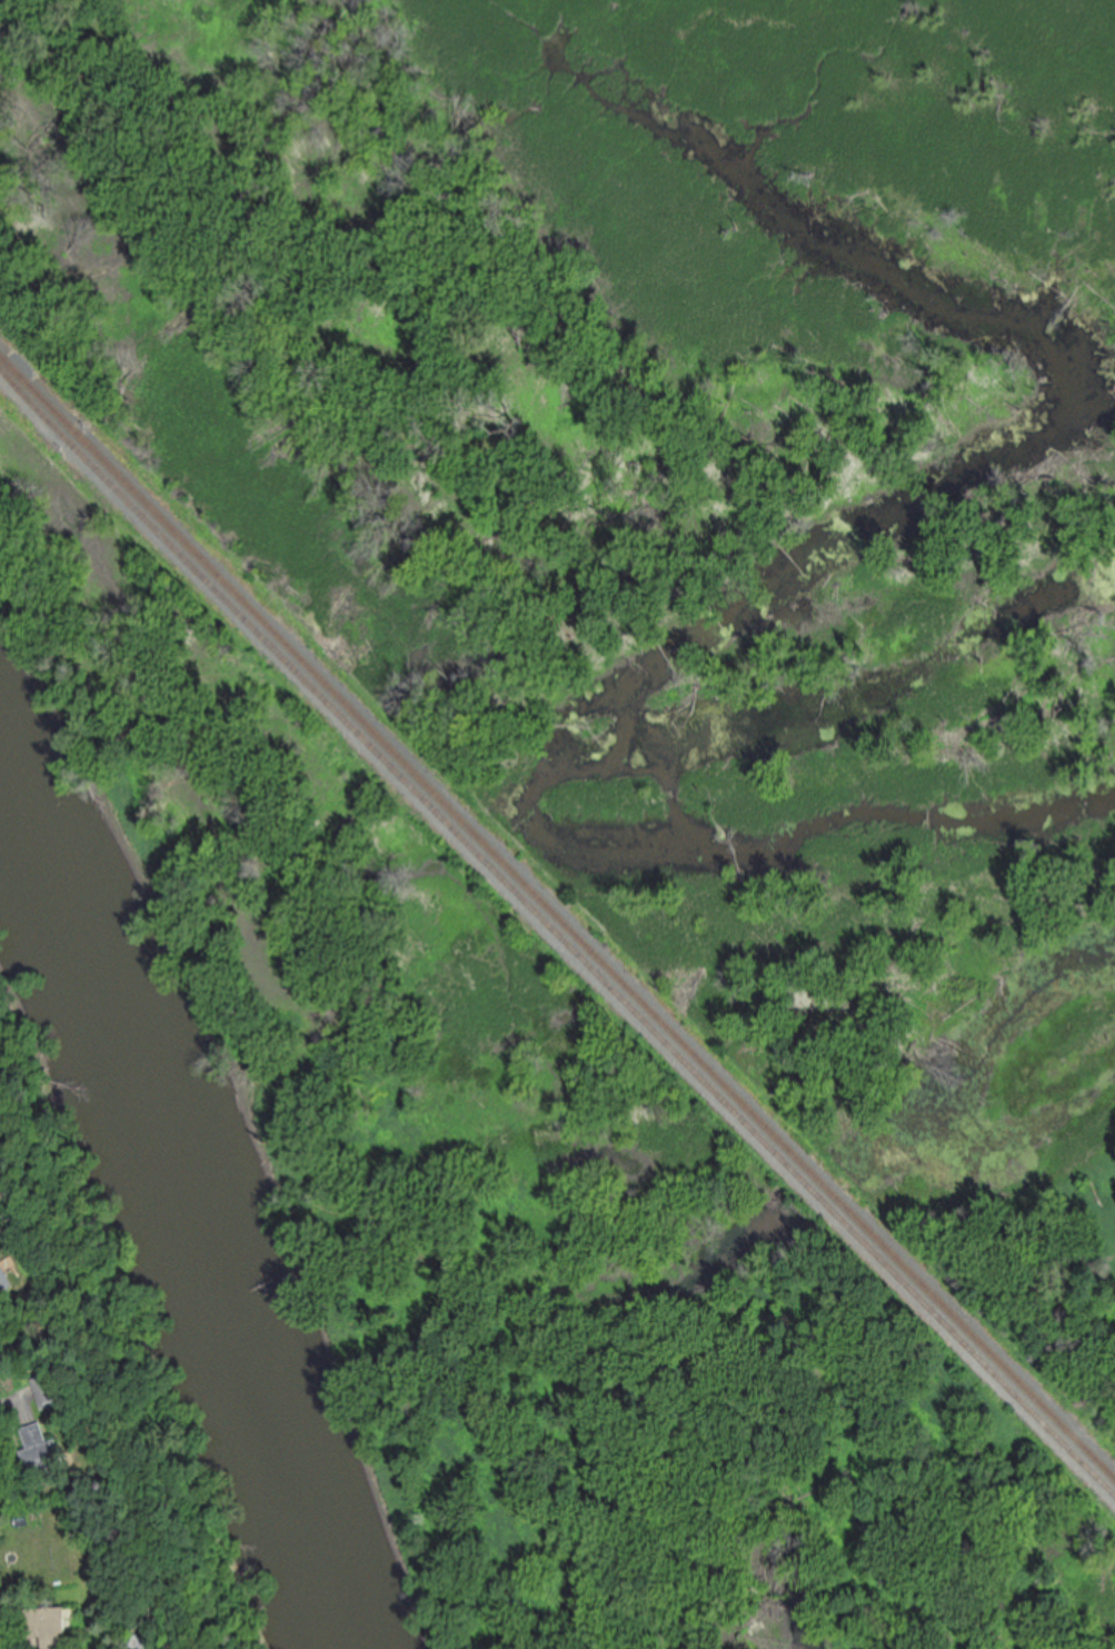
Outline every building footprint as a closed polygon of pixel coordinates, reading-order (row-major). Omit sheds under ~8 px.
[(15,1287),(0,1256),(0,1294),(15,1287)] [(43,1408),(65,1401),(57,1374),(35,1381),(43,1408)] [(49,1441),(42,1424),(24,1432),(31,1449),(49,1441)] [(35,1452),(38,1469),(59,1466),(56,1448),(35,1452)] [(28,1639),(42,1638),(43,1648),(66,1648),(64,1609),(26,1611),(28,1639)] [(153,1643),(140,1636),(132,1648),(150,1648),(153,1643)]
